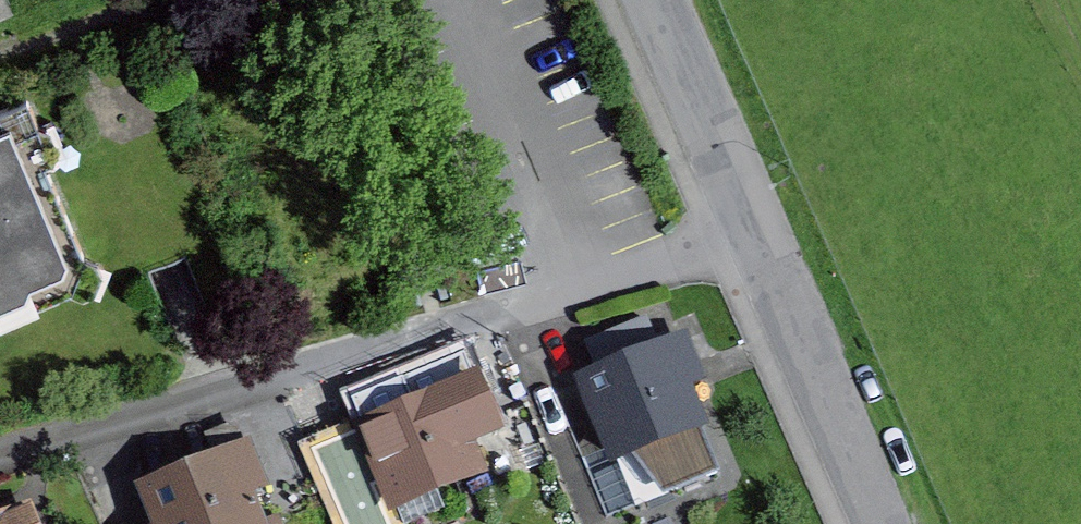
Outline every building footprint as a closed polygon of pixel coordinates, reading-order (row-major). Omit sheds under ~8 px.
[(18,16),(10,0),(0,0),(0,26),(18,16)] [(0,181),(0,347),(65,320),(6,178),(0,181)] [(651,312),(588,335),(598,364),(662,342),(651,312)] [(688,348),(582,392),(624,493),(710,457),(686,398),(706,390),(688,348)] [(356,382),(363,417),(418,406),(411,371),(356,382)] [(356,449),(387,523),(419,523),(488,496),(478,472),(506,460),(481,398),(356,449)] [(135,519),(137,523),(258,523),(243,481),(135,519)]
